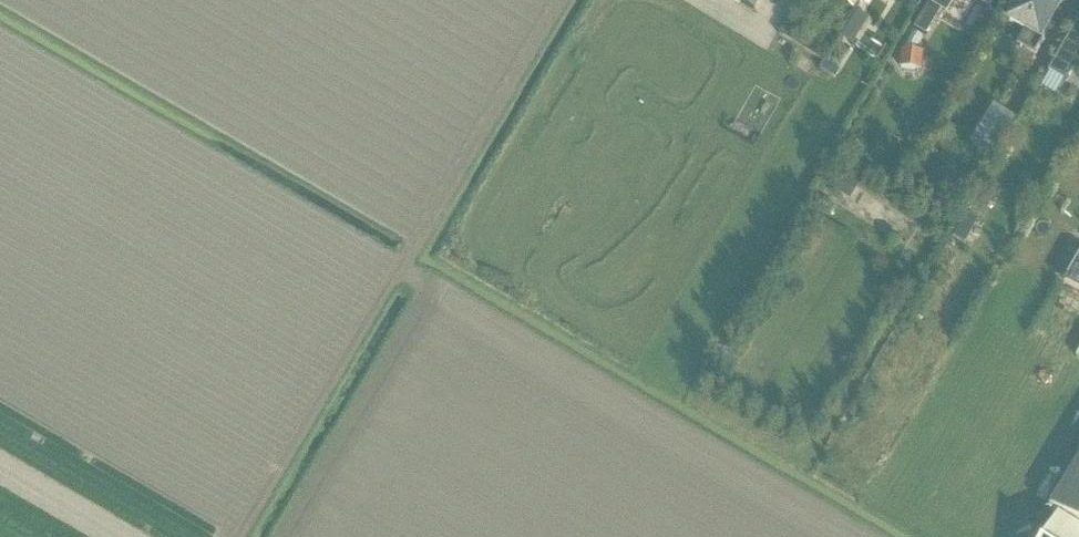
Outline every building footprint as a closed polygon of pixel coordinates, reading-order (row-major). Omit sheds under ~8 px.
[(754,11),(755,10),(748,5),(751,0),(736,0),(754,11)] [(855,10),(861,0),(839,0),(855,10)] [(916,28),(927,35),(942,10),(948,13),(955,0),(933,0),(916,28)] [(1060,0),(1018,0),(1005,22),(1024,33),(1017,44),(1034,54),(1065,3),(1060,0)] [(859,10),(848,27),(859,34),(870,17),(859,10)] [(1049,72),(1050,73),(1050,72),(1065,81),(1078,67),(1078,20),(1049,72)] [(925,53),(915,52),(924,38),(914,31),(905,46),(914,51),(903,50),(901,68),(922,71),(925,53)] [(836,67),(839,62),(831,58),(829,63),(826,61),(822,69),(837,77),(842,70),(836,67)] [(994,105),(972,144),(995,157),(1017,118),(994,105)] [(973,231),(961,225),(954,237),(966,243),(973,231)] [(1065,281),(1078,289),(1078,256),(1065,281)] [(1046,536),(1078,536),(1078,459),(1047,510),(1059,517),(1046,536)]
